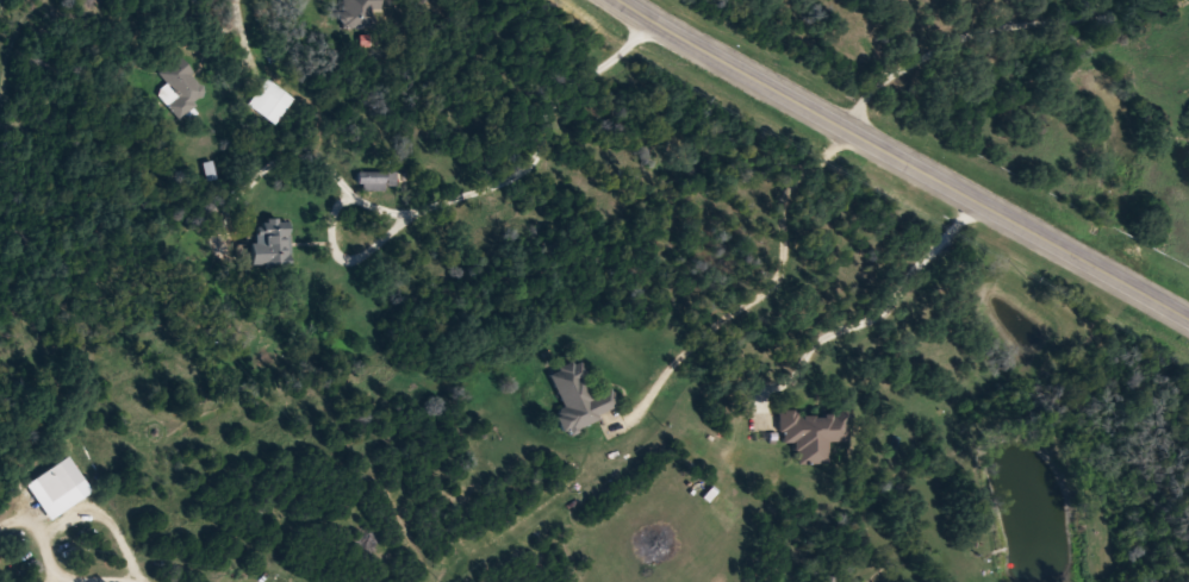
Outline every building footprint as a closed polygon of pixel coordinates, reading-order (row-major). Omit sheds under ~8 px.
[(379,10),(379,0),(339,0),(339,27),(374,27),(374,10),(379,10)] [(178,118),(208,91),(176,55),(157,72),(167,83),(155,93),(178,118)] [(272,125),(292,98),(264,77),(244,105),(272,125)] [(396,172),(356,172),(356,189),(396,189),(396,172)] [(266,223),(266,229),(248,229),(248,265),(288,265),(288,223),(266,223)] [(609,386),(586,396),(578,378),(586,375),(579,358),(546,373),(563,410),(553,415),(561,433),(619,408),(609,386)] [(825,462),(824,441),(844,440),(843,410),(778,412),(779,442),(794,442),(795,464),(825,462)] [(32,479),(49,503),(82,479),(64,455),(32,479)]
